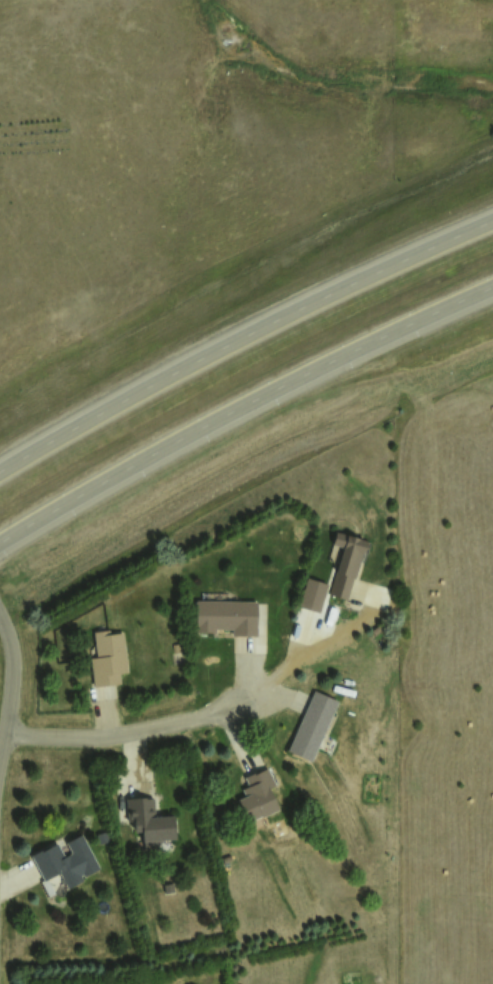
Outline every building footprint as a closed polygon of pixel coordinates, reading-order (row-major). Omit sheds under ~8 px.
[(333,530),(330,543),(341,546),(328,594),(346,599),(363,539),(333,530)] [(304,577),(326,583),(318,612),(296,606),(304,577)] [(255,601),(195,601),(195,631),(213,631),(213,629),(232,629),(232,635),(255,635),(255,601)] [(123,636),(127,674),(121,675),(122,689),(94,692),(90,660),(99,659),(96,634),(109,632),(109,638),(123,636)] [(312,689),(337,700),(311,761),(285,750),(312,689)] [(267,766),(258,770),(257,768),(242,775),(246,785),(240,787),(243,795),(236,798),(246,821),(260,815),(261,816),(278,809),(268,787),(275,784),(267,766)] [(125,798),(127,820),(132,820),(133,832),(140,832),(142,851),(156,850),(155,840),(174,839),(172,815),(154,817),(152,797),(144,798),(143,796),(125,798)] [(79,834),(65,842),(71,852),(62,857),(55,843),(42,850),(40,847),(27,854),(42,882),(57,873),(65,888),(82,880),(79,875),(81,874),(82,875),(97,867),(79,834)]
